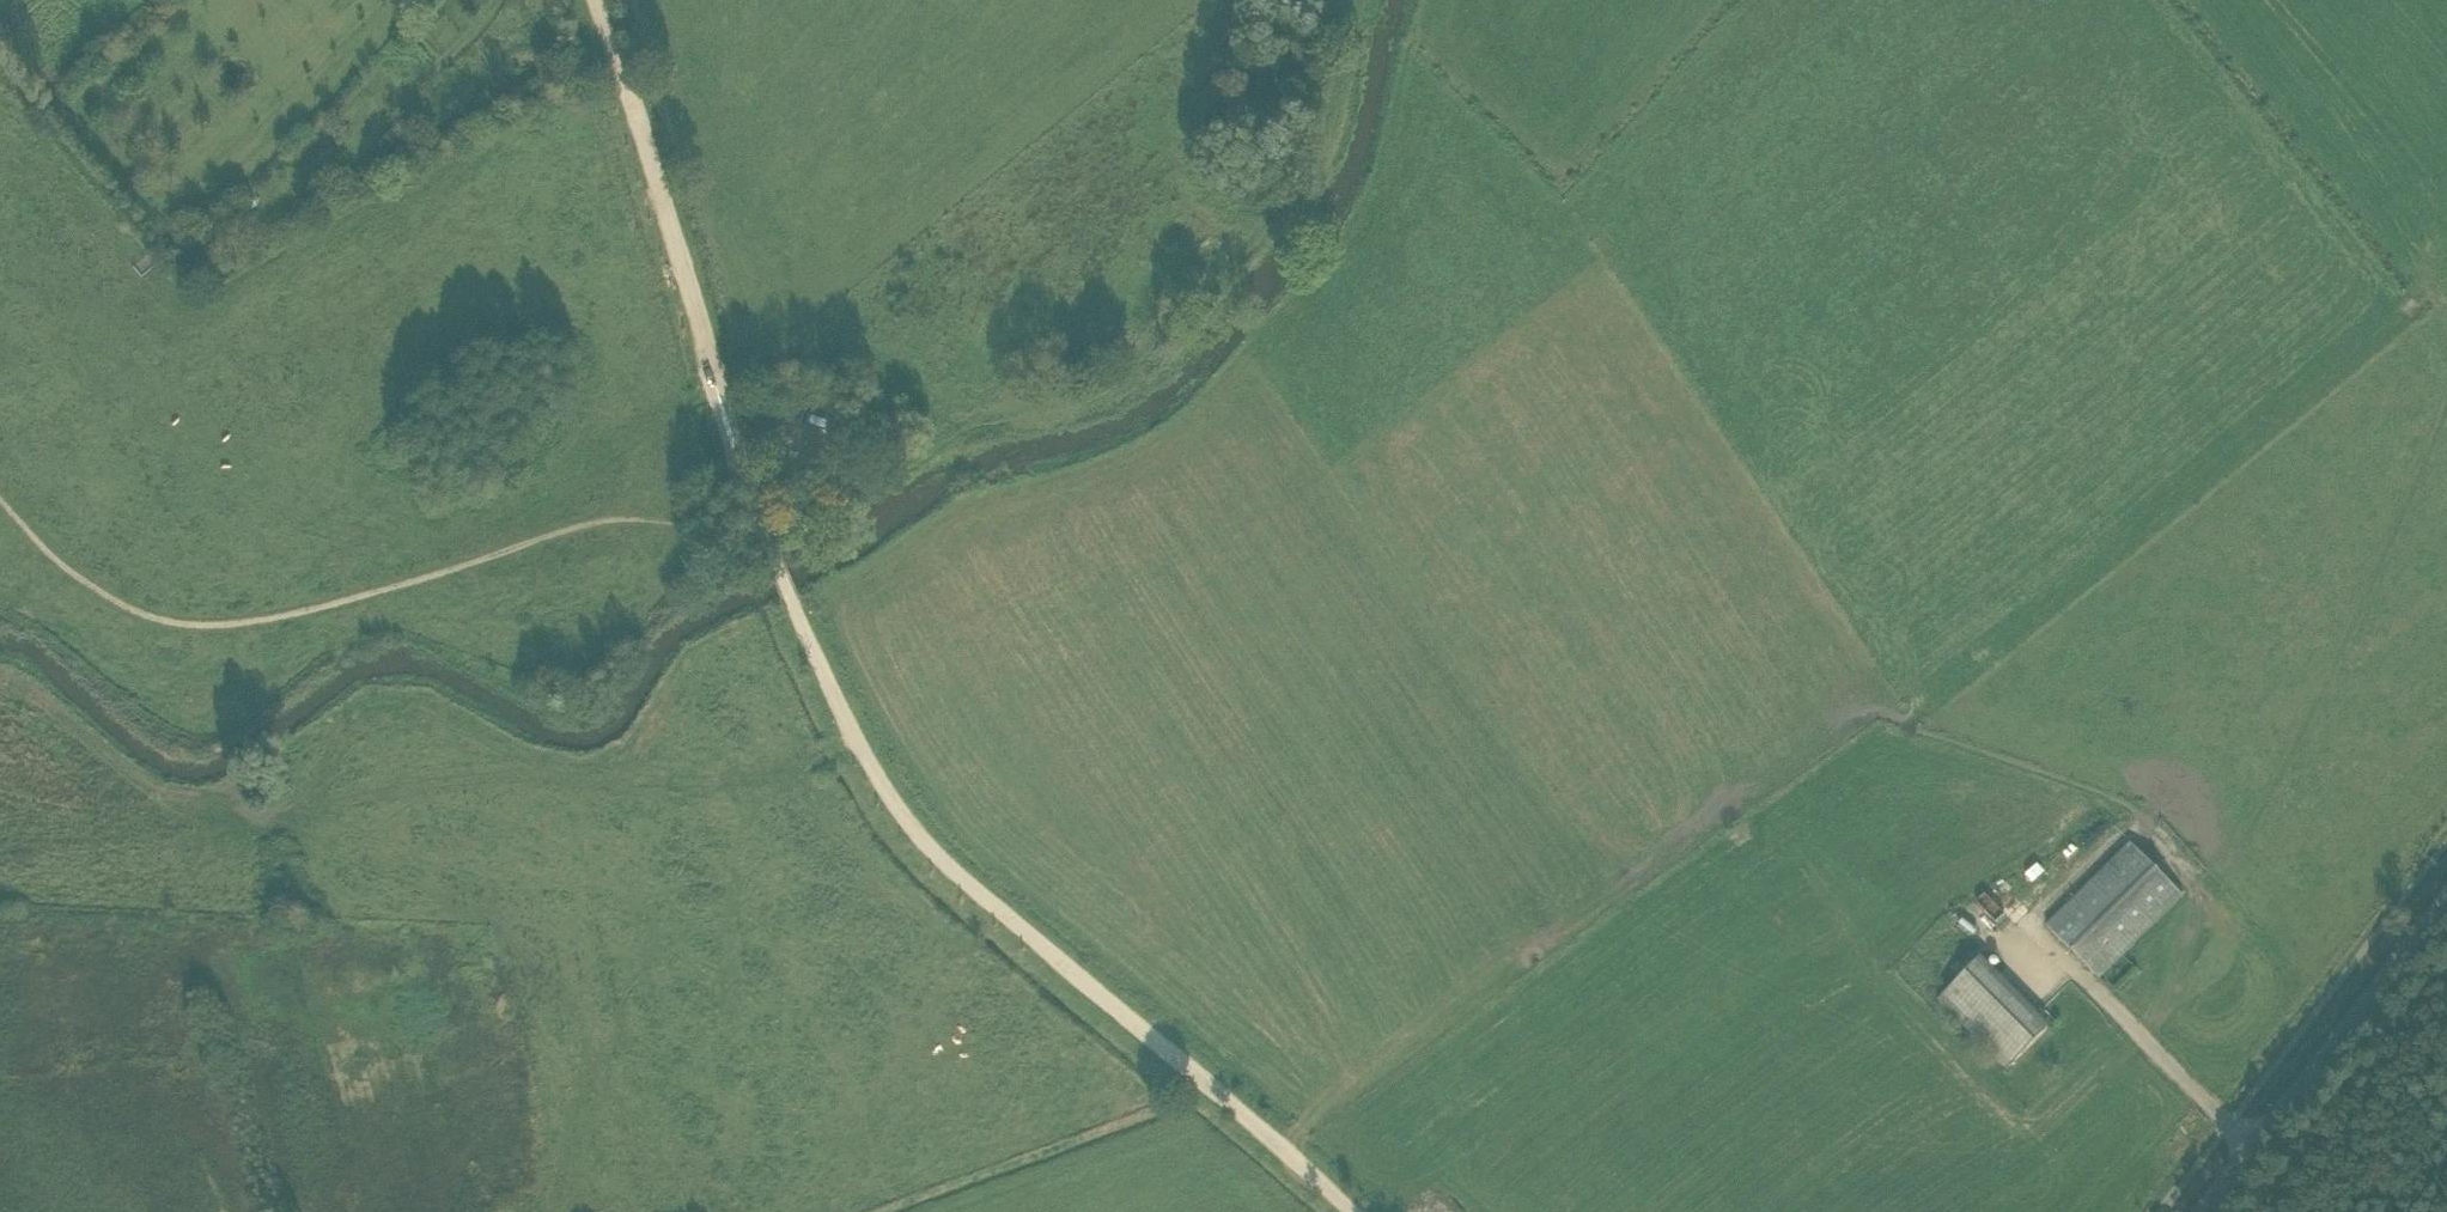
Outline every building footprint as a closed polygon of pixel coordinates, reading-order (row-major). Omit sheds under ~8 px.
[(2131,842),(2047,925),(2099,978),(2183,895),(2131,842)] [(2048,1028),(1980,959),(1968,971),(1960,978),(1939,1000),(2007,1069),(2048,1028)] [(1959,963),(1952,970),(1960,978),(1968,971),(1959,963)]
